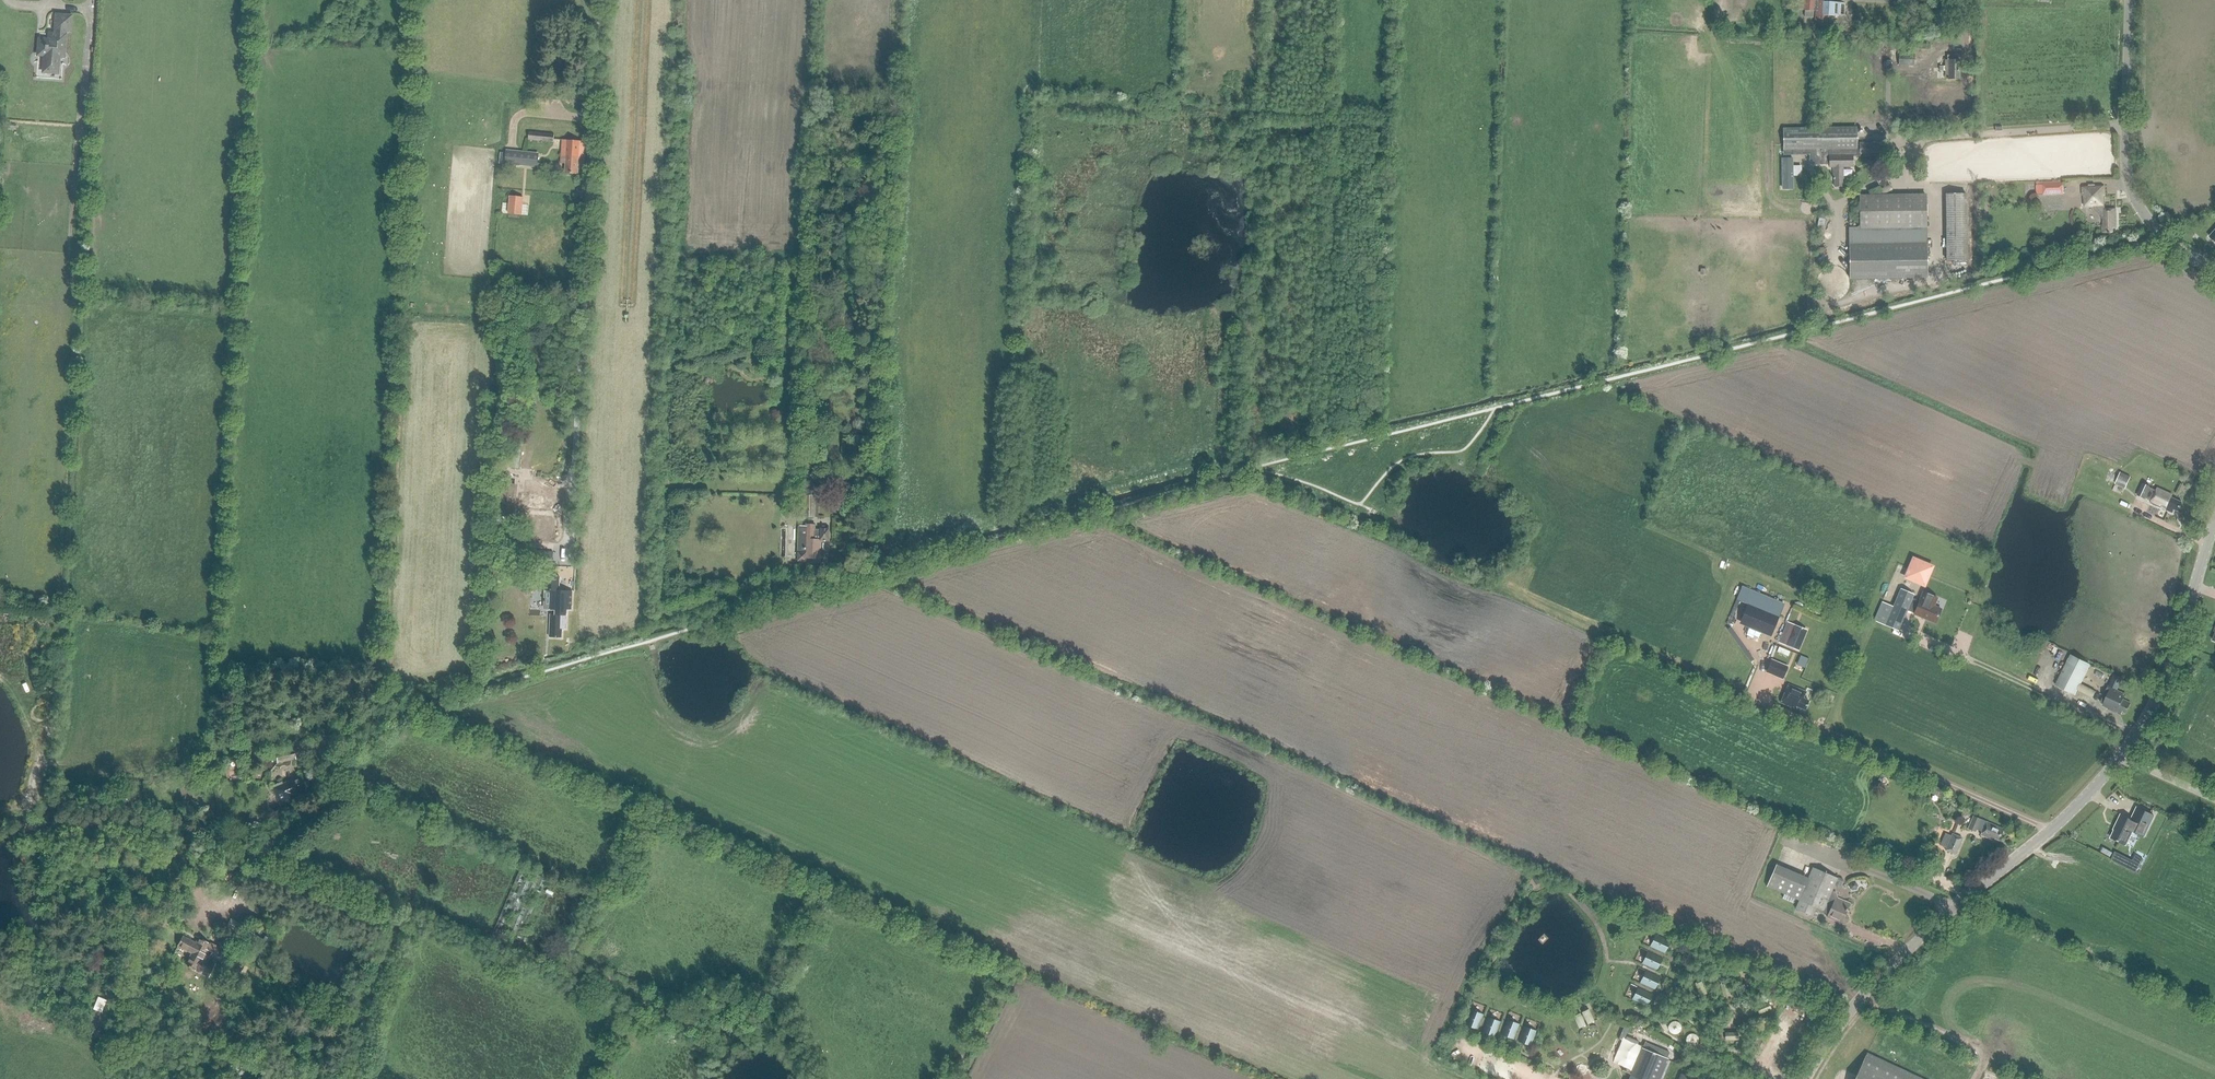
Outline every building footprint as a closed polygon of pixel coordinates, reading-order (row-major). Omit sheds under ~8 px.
[(1803,9),(1813,10),(1815,10),(1814,22),(1815,22),(1826,23),(1827,17),(1828,18),(1828,15),(1844,16),(1844,2),(1829,1),(1829,0),(1804,0),(1803,9)] [(43,71),(57,72),(58,55),(63,56),(64,34),(64,30),(69,30),(70,16),(56,15),(55,29),(55,34),(49,33),(49,40),(39,39),(38,54),(44,55),(43,71)] [(1913,54),(1929,54),(1930,43),(1914,42),(1913,54)] [(1899,54),(1899,44),(1891,44),(1890,60),(1898,60),(1899,54)] [(1898,65),(1914,66),(1914,54),(1899,54),(1898,60),(1898,65)] [(1946,55),(1946,60),(1944,60),(1944,66),(1939,66),(1939,71),(1944,71),(1945,75),(1947,75),(1947,79),(1959,79),(1959,60),(1954,60),(1954,55),(1946,55)] [(535,125),(534,138),(553,139),(554,126),(535,125)] [(1820,128),(1783,128),(1784,149),(1810,149),(1810,160),(1814,164),(1829,163),(1829,167),(1833,167),(1833,179),(1834,179),(1834,187),(1842,186),(1842,179),(1843,179),(1843,167),(1852,167),(1852,155),(1859,155),(1859,154),(1859,144),(1856,144),(1856,129),(1856,127),(1843,128),(1836,128),(1820,128)] [(583,164),(584,141),(562,140),(560,162),(565,163),(565,173),(577,174),(578,164),(583,164)] [(1883,143),(1859,143),(1859,144),(1859,154),(1883,154),(1883,143)] [(500,152),(499,163),(537,167),(538,156),(505,153),(500,152)] [(1792,174),(1793,174),(1792,159),(1781,159),(1782,174),(1783,188),(1792,188),(1792,174)] [(2038,195),(2043,195),(2064,194),(2063,184),(2062,181),(2037,182),(2038,195)] [(2101,215),(2101,218),(2103,218),(2103,225),(2101,225),(2101,233),(2112,232),(2112,228),(2115,228),(2115,209),(2103,209),(2103,195),(2104,195),(2104,186),(2082,186),(2082,194),(2084,194),(2084,205),(2094,205),(2094,208),(2101,215)] [(1948,194),(1949,260),(1966,260),(1965,194),(1948,194)] [(1925,195),(1859,196),(1860,228),(1849,228),(1850,278),(1926,277),(1925,195)] [(509,196),(508,214),(521,215),(523,198),(509,196)] [(2130,477),(2120,472),(2115,484),(2125,489),(2130,477)] [(2137,495),(2145,499),(2145,498),(2150,488),(2150,486),(2142,483),(2137,495)] [(2172,513),(2173,509),(2177,511),(2181,502),(2170,497),(2172,494),(2157,487),(2156,490),(2150,488),(2145,498),(2151,500),(2150,503),(2172,513)] [(803,517),(814,517),(815,495),(803,495),(803,517)] [(814,525),(806,525),(806,526),(798,526),(798,561),(805,561),(805,558),(820,558),(820,540),(828,540),(829,528),(821,528),(821,530),(814,529),(814,525)] [(533,552),(533,565),(552,566),(553,553),(533,552)] [(1926,588),(1935,565),(1913,556),(1903,578),(1926,588)] [(560,566),(560,576),(559,590),(572,590),(573,591),(575,567),(560,566)] [(571,609),(572,592),(572,590),(559,590),(560,576),(545,575),(545,591),(544,608),(556,609),(556,614),(550,614),(549,637),(561,637),(561,629),(566,629),(567,609),(571,609)] [(1933,606),(1937,598),(1923,592),(1919,601),(1912,598),(1913,594),(1900,589),(1893,607),(1881,601),(1873,620),(1885,625),(1898,630),(1906,610),(1914,613),(1913,614),(1935,623),(1941,609),(1933,606)] [(1779,617),(1747,604),(1739,624),(1771,637),(1779,617)] [(1786,621),(1778,643),(1799,651),(1807,630),(1786,621)] [(1779,647),(1777,651),(1788,656),(1790,651),(1779,647)] [(2075,695),(2090,664),(2070,654),(2054,685),(2075,695)] [(1800,655),(1797,662),(1805,666),(1809,659),(1800,655)] [(1767,671),(1783,677),(1787,666),(1771,659),(1767,671)] [(2123,678),(2115,674),(2110,687),(2111,688),(2117,690),(2123,678)] [(1803,698),(1806,692),(1788,684),(1780,702),(1795,709),(1796,706),(1804,710),(1808,701),(1803,698)] [(2105,691),(2101,702),(2109,706),(2108,708),(2120,714),(2122,711),(2126,713),(2130,703),(2123,700),(2125,694),(2117,690),(2111,688),(2109,693),(2105,691)] [(293,753),(292,748),(275,752),(278,762),(294,759),(293,753)] [(305,789),(300,776),(283,784),(282,782),(273,785),(274,787),(273,788),(281,807),(296,800),(294,794),(305,789)] [(180,788),(183,798),(196,795),(193,785),(191,777),(180,780),(182,788),(180,788)] [(1940,788),(1927,783),(1924,790),(1937,796),(1940,788)] [(142,801),(139,790),(125,794),(128,805),(142,801)] [(2116,824),(2117,824),(2111,838),(2125,845),(2132,831),(2140,834),(2150,814),(2137,807),(2131,820),(2120,815),(2116,824)] [(2002,828),(1973,816),(1968,828),(1975,832),(1976,829),(1981,832),(1980,835),(1993,840),(1994,838),(1998,840),(2002,828)] [(1944,850),(1955,855),(1962,838),(1951,833),(1944,850)] [(30,863),(27,847),(17,848),(20,865),(30,863)] [(2136,855),(2131,863),(2138,867),(2143,860),(2136,855)] [(548,875),(523,864),(494,929),(520,940),(548,875)] [(1837,898),(1835,892),(1831,890),(1837,878),(1812,867),(1807,880),(1799,900),(1795,908),(1810,915),(1813,907),(1828,914),(1827,917),(1843,924),(1847,922),(1848,918),(1847,915),(1845,914),(1849,903),(1837,898)] [(1851,882),(1849,886),(1851,890),(1856,890),(1858,886),(1855,882),(1851,882)] [(473,932),(471,936),(477,939),(477,940),(489,946),(492,939),(480,934),(480,935),(473,932)] [(270,952),(274,946),(251,933),(247,940),(270,952)] [(1670,941),(1656,934),(1650,946),(1664,953),(1670,941)] [(191,954),(186,964),(195,968),(194,970),(208,977),(214,965),(207,961),(210,957),(202,953),(205,948),(211,951),(208,956),(232,968),(237,958),(196,937),(194,942),(182,936),(177,946),(191,954)] [(1648,951),(1642,963),(1656,970),(1662,958),(1648,951)] [(1660,977),(1646,971),(1640,983),(1654,989),(1660,977)] [(1707,993),(1702,981),(1694,984),(1700,996),(1707,993)] [(1720,984),(1723,997),(1731,995),(1727,982),(1720,984)] [(1646,1006),(1652,994),(1638,988),(1632,1000),(1646,1006)] [(1759,1014),(1771,1009),(1769,1002),(1756,1007),(1759,1014)] [(1588,1009),(1581,1012),(1587,1024),(1594,1021),(1588,1009)] [(1465,1024),(1477,1029),(1483,1015),(1470,1010),(1465,1024)] [(1580,1013),(1573,1016),(1579,1028),(1586,1025),(1580,1013)] [(1482,1031),(1495,1036),(1500,1022),(1488,1017),(1482,1031)] [(1506,1020),(1501,1034),(1513,1039),(1519,1024),(1506,1020)] [(1524,1026),(1518,1041),(1531,1045),(1536,1031),(1524,1026)] [(1639,1026),(1635,1033),(1645,1038),(1648,1030),(1639,1026)] [(1629,1078),(1659,1078),(1667,1058),(1637,1046),(1635,1050),(1640,1052),(1635,1066),(1622,1070),(1631,1074),(1629,1078)] [(1867,1053),(1855,1078),(1922,1078),(1867,1053)]
